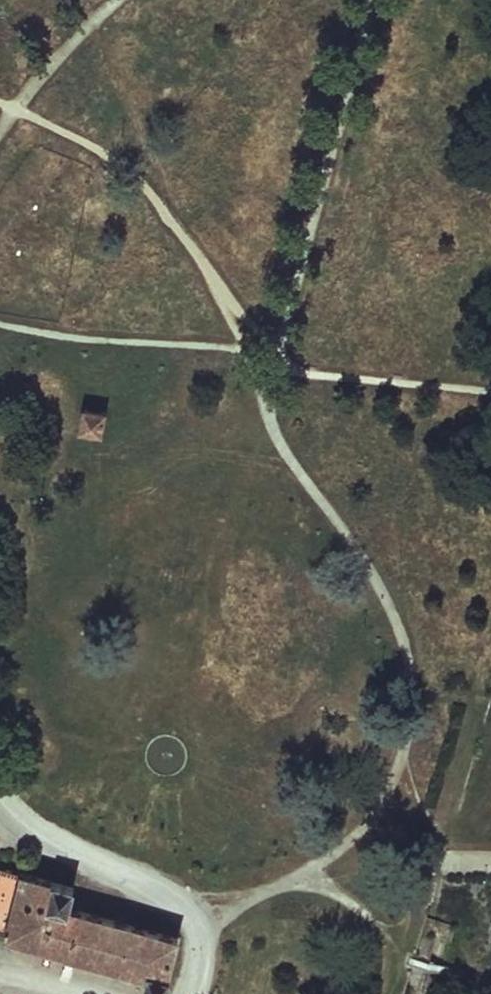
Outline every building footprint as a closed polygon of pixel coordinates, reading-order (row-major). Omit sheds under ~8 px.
[(103,436),(107,414),(84,409),(80,432),(103,436)] [(175,947),(177,947),(179,940),(174,939),(174,941),(126,927),(67,910),(73,889),(0,868),(0,940),(110,971),(147,982),(144,993),(162,993),(175,947)]
